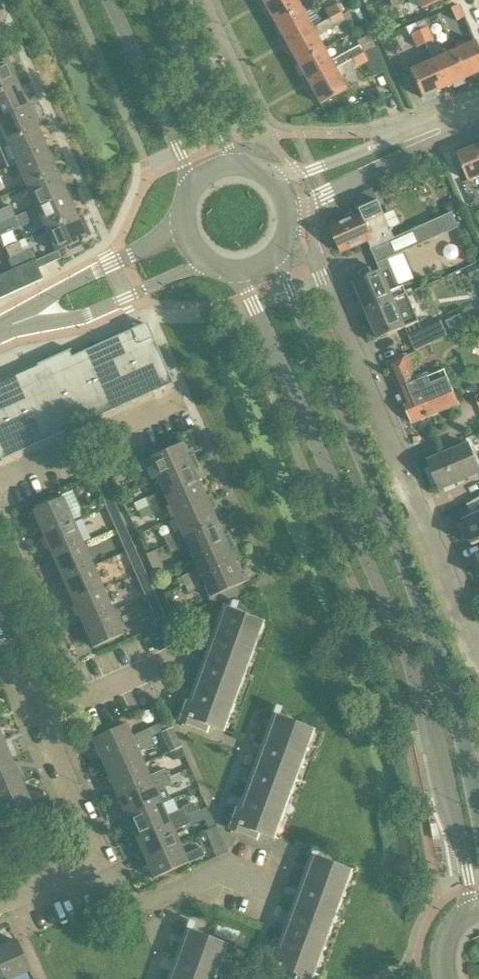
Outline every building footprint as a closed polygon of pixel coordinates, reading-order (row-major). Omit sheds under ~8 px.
[(274,23),(300,9),(295,0),(269,0),(263,3),(274,23)] [(420,9),(443,0),(416,0),(420,9)] [(325,11),(330,20),(332,19),(341,14),(336,5),(325,11)] [(458,5),(449,9),(455,22),(464,18),(458,5)] [(274,23),(286,44),(312,29),(300,9),(274,23)] [(352,10),(341,15),(345,21),(348,27),(358,20),(352,10)] [(332,19),(330,20),(312,30),(312,29),(286,44),(297,64),(323,49),(316,37),(345,21),(341,15),(341,14),(332,19)] [(428,28),(418,32),(423,44),(433,40),(428,28)] [(418,32),(412,35),(417,47),(423,44),(418,32)] [(368,36),(356,42),(359,46),(362,53),(372,48),(374,48),(374,47),(369,35),(368,36)] [(452,52),(464,79),(478,73),(478,52),(475,42),(452,52)] [(297,64),(308,84),(363,54),(362,53),(359,46),(330,62),(323,49),(297,64)] [(452,52),(431,61),(443,89),(464,79),(452,52)] [(346,90),(339,78),(368,62),(363,54),(308,84),(320,105),(346,90)] [(421,98),(443,89),(431,61),(409,71),(421,98)] [(0,67),(0,93),(17,86),(7,63),(0,67)] [(26,107),(17,86),(0,93),(0,119),(26,107)] [(0,119),(0,131),(5,143),(36,130),(36,129),(33,122),(38,120),(31,106),(27,108),(26,107),(0,119)] [(0,146),(0,152),(7,169),(15,165),(46,152),(36,130),(5,143),(0,146)] [(478,178),(478,145),(457,154),(468,182),(478,178)] [(46,152),(15,165),(25,187),(38,181),(56,173),(46,152)] [(38,181),(25,187),(35,209),(65,195),(56,173),(38,181)] [(65,195),(35,209),(44,231),(65,221),(75,217),(65,195)] [(459,199),(445,205),(448,214),(461,208),(462,207),(459,199)] [(347,221),(331,228),(342,253),(368,241),(371,248),(394,238),(391,230),(393,230),(392,228),(390,229),(383,214),(384,214),(378,202),(345,216),(347,221)] [(14,218),(9,207),(0,211),(0,224),(14,218)] [(381,272),(355,283),(366,311),(391,301),(394,299),(407,294),(404,286),(401,287),(389,259),(444,235),(459,228),(452,213),(437,219),(394,238),(371,248),(381,272)] [(65,221),(44,231),(54,253),(57,252),(68,247),(70,252),(84,245),(82,241),(85,240),(85,239),(86,238),(91,236),(84,222),(78,224),(75,218),(75,217),(65,221)] [(0,224),(0,238),(19,229),(14,218),(0,224)] [(11,271),(33,261),(28,250),(6,260),(11,271)] [(42,280),(33,261),(11,271),(0,276),(0,299),(42,280)] [(391,301),(366,311),(378,339),(406,327),(419,322),(411,303),(407,294),(394,299),(391,301)] [(449,336),(442,321),(409,336),(416,351),(449,336)] [(144,323),(70,357),(68,351),(69,351),(69,349),(33,366),(34,368),(0,383),(0,461),(172,384),(144,323)] [(458,404),(444,372),(430,377),(428,372),(416,378),(406,354),(387,362),(413,423),(458,404)] [(181,444),(131,467),(135,476),(150,468),(156,480),(196,462),(193,455),(187,458),(181,444)] [(478,474),(478,468),(469,444),(428,461),(440,490),(478,474)] [(161,492),(145,499),(149,506),(199,484),(193,471),(199,469),(196,462),(156,480),(161,492)] [(103,480),(94,484),(104,507),(114,503),(103,480)] [(199,484),(149,506),(152,514),(168,507),(173,519),(213,501),(211,495),(205,497),(199,484)] [(61,498),(31,512),(42,535),(72,521),(83,516),(72,491),(61,496),(61,498)] [(145,499),(135,503),(138,511),(149,506),(145,499)] [(467,506),(475,524),(460,526),(460,527),(461,527),(463,541),(470,541),(472,546),(478,544),(478,499),(467,506)] [(179,531),(163,538),(167,546),(217,524),(211,510),(216,508),(213,501),(173,519),(179,531)] [(114,503),(104,507),(111,521),(120,517),(114,503)] [(138,511),(137,512),(141,519),(152,514),(149,506),(138,511)] [(72,521),(42,535),(52,558),(82,544),(72,521)] [(217,524),(167,546),(170,554),(186,547),(191,559),(231,541),(228,535),(223,537),(217,524)] [(124,525),(114,530),(121,545),(131,541),(124,525)] [(196,570),(180,577),(184,586),(235,563),(229,550),(234,548),(231,541),(191,559),(196,570)] [(82,544),(52,558),(62,580),(92,567),(82,544)] [(134,548),(125,552),(131,566),(140,562),(134,548)] [(164,571),(155,551),(146,555),(154,575),(164,571)] [(235,563),(184,586),(188,594),(203,587),(209,599),(243,583),(249,581),(245,574),(240,576),(235,563)] [(92,567),(62,580),(73,603),(102,590),(92,567)] [(135,575),(145,598),(154,594),(144,571),(135,575)] [(102,590),(73,603),(83,626),(113,612),(102,590)] [(155,621),(164,617),(154,594),(145,598),(155,621)] [(261,624),(261,623),(225,610),(225,612),(221,624),(216,623),(211,637),(216,638),(211,651),(206,649),(201,663),(206,665),(201,678),(197,676),(191,690),(196,692),(192,704),(186,702),(179,722),(206,732),(208,726),(222,731),(222,730),(218,729),(222,718),(226,720),(232,703),(228,702),(232,692),(235,693),(241,678),(242,677),(237,675),(241,665),(245,667),(251,650),(247,649),(251,638),(255,640),(260,624),(261,624)] [(113,612),(83,626),(93,649),(123,635),(113,612)] [(279,714),(281,708),(275,706),(273,712),(279,714)] [(311,732),(311,731),(276,718),(275,719),(276,719),(271,732),(266,730),(261,744),(266,746),(261,759),(257,757),(251,771),(256,773),(252,785),(247,783),(242,798),(247,799),(242,812),(236,810),(229,829),(256,839),(258,834),(272,839),(272,838),(268,836),(272,826),(276,827),(282,811),(278,809),(282,799),(286,801),(292,784),(288,783),(292,772),(296,774),(302,757),(298,756),(301,746),(305,747),(311,732)] [(91,740),(86,742),(89,749),(94,747),(100,760),(150,737),(160,733),(169,729),(166,721),(131,736),(126,724),(91,739),(91,740)] [(169,729),(160,733),(169,753),(181,748),(172,728),(169,729)] [(150,737),(100,760),(106,774),(101,776),(104,781),(108,779),(143,763),(139,753),(154,746),(150,737)] [(11,761),(1,738),(0,738),(0,766),(11,761)] [(21,783),(11,761),(0,766),(0,793),(21,783)] [(108,779),(104,781),(107,789),(112,787),(117,799),(154,782),(168,776),(164,768),(149,775),(143,763),(108,779)] [(154,782),(117,799),(124,813),(119,815),(121,820),(126,818),(151,807),(161,803),(156,792),(172,785),(168,776),(154,782)] [(32,807),(21,783),(0,793),(0,817),(1,820),(32,807)] [(126,818),(121,820),(125,828),(129,826),(135,838),(185,816),(186,817),(199,811),(197,806),(192,804),(182,808),(166,815),(161,803),(151,807),(126,818)] [(185,816),(135,838),(141,852),(136,855),(139,861),(144,859),(168,848),(179,843),(174,831),(189,824),(186,817),(185,816)] [(144,859),(139,861),(142,868),(147,865),(153,879),(204,857),(200,847),(184,854),(179,843),(168,848),(144,859)] [(312,847),(310,853),(316,855),(318,849),(312,847)] [(349,872),(314,859),(313,860),(314,860),(309,873),(304,871),(299,885),(304,887),(299,899),(294,897),(289,912),(294,913),(290,926),(285,924),(280,938),(284,940),(280,953),(274,950),(267,970),(291,978),(294,978),(296,975),(308,978),(310,978),(306,977),(310,967),(314,968),(320,952),(316,950),(320,940),(324,941),(330,925),(325,923),(329,913),(333,915),(339,898),(335,897),(339,887),(343,888),(348,872),(349,873),(349,872)] [(217,924),(212,936),(235,944),(239,933),(217,924)] [(225,946),(189,932),(189,934),(184,946),(179,945),(174,959),(179,961),(175,973),(170,971),(167,978),(212,978),(215,972),(211,971),(214,961),(218,962),(224,946),(224,947),(225,946)] [(5,978),(12,978),(29,971),(30,971),(22,955),(16,941),(0,948),(0,967),(5,978)]
